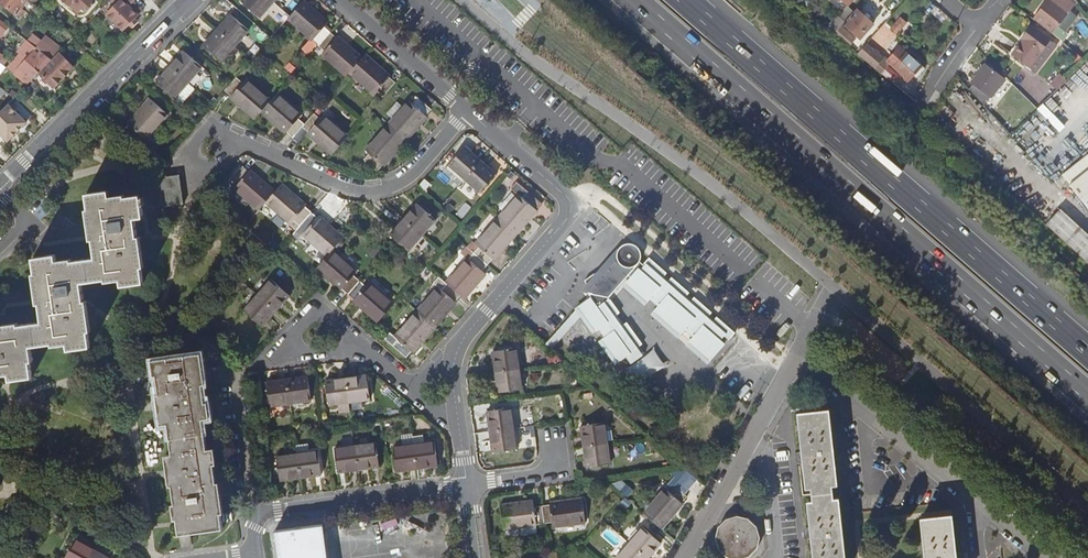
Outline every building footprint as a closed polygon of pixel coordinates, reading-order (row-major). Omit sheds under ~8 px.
[(27,1),(26,0),(0,0),(0,2),(16,15),(27,1)] [(90,0),(63,0),(77,12),(81,7),(86,11),(93,3),(90,0)] [(106,13),(124,30),(143,11),(132,1),(134,0),(119,0),(106,13)] [(272,0),(243,0),(241,1),(260,17),(273,1),(272,0)] [(319,45),(330,32),(324,26),(328,22),(303,0),(288,19),(319,45)] [(1051,34),(1067,14),(1049,0),(1047,0),(1032,19),(1051,34)] [(1075,0),(1049,0),(1067,14),(1077,1),(1075,0)] [(1077,1),(1067,14),(1082,29),(1087,23),(1087,15),(1077,1)] [(268,10),(276,16),(282,9),(274,3),(268,10)] [(854,12),(843,24),(860,39),(873,24),(857,9),(854,12)] [(230,14),(217,30),(235,45),(248,30),(230,14)] [(0,21),(0,38),(1,39),(9,28),(0,21)] [(899,33),(905,27),(898,22),(892,28),(899,33)] [(1013,54),(1036,72),(1056,46),(1030,26),(1021,38),(1023,41),(1013,54)] [(834,34),(842,41),(847,35),(840,27),(834,34)] [(235,45),(217,30),(203,45),(221,61),(235,45)] [(336,37),(330,32),(319,45),(324,51),(321,54),(346,76),(349,72),(362,58),(337,36),(336,37)] [(27,58),(13,74),(28,84),(38,74),(52,60),(36,48),(26,40),(17,50),(21,53),(27,58)] [(43,40),(36,48),(52,60),(58,52),(43,40)] [(908,82),(921,67),(900,47),(886,62),(908,82)] [(858,55),(864,60),(868,55),(861,50),(857,54),(858,55)] [(183,51),(170,66),(188,82),(202,66),(183,51)] [(21,53),(6,68),(13,74),(27,58),(21,53)] [(73,68),(58,53),(52,60),(38,74),(53,88),(73,68)] [(365,54),(362,58),(349,72),(374,94),(377,90),(384,96),(395,83),(389,77),(390,76),(365,54)] [(873,67),(881,73),(886,67),(878,61),(873,67)] [(973,83),(991,97),(1005,79),(985,65),(971,82),(973,83)] [(188,82),(170,66),(156,82),(174,98),(188,82)] [(197,85),(208,72),(203,68),(192,80),(197,85)] [(1051,84),(1057,90),(1067,80),(1061,74),(1051,84)] [(255,118),(261,111),(271,100),(246,79),(243,82),(236,77),(225,91),(231,96),(230,97),(255,118)] [(969,90),(985,106),(991,97),(973,83),(969,90)] [(293,137),(302,127),(304,124),(299,118),(302,115),(277,93),(271,100),(261,111),(286,133),(287,132),(293,137)] [(409,101),(387,125),(405,141),(427,116),(426,115),(431,109),(418,97),(412,103),(409,101)] [(124,130),(137,142),(142,136),(146,139),(167,114),(149,99),(128,123),(129,124),(124,130)] [(0,112),(0,134),(7,142),(26,123),(8,104),(0,112)] [(314,113),(304,124),(302,127),(308,132),(307,133),(332,154),(348,136),(323,115),(320,118),(314,113)] [(405,141),(387,125),(365,150),(369,153),(364,160),(377,171),(383,165),(405,141)] [(464,179),(480,161),(464,147),(449,165),(464,179)] [(1069,185),(1087,170),(1087,159),(1064,177),(1069,185)] [(496,174),(480,161),(464,179),(480,192),(496,174)] [(259,210),(266,202),(275,192),(250,170),(249,171),(243,166),(231,179),(237,185),(234,188),(259,210)] [(1068,186),(1087,211),(1087,170),(1069,185),(1068,186)] [(160,178),(141,180),(145,209),(184,204),(183,199),(179,175),(160,178)] [(518,194),(497,219),(515,234),(537,210),(536,209),(541,203),(517,181),(512,188),(518,194)] [(294,220),(300,225),(312,212),(306,207),(306,205),(281,184),(275,192),(266,202),(290,224),(294,220)] [(95,258),(91,258),(94,280),(105,279),(106,282),(121,280),(121,286),(144,282),(141,267),(144,267),(140,236),(137,236),(135,218),(143,217),(140,195),(125,197),(124,194),(109,196),(108,191),(86,194),(88,209),(86,210),(90,240),(93,240),(95,258)] [(417,204),(404,219),(422,235),(436,219),(417,204)] [(1079,228),(1060,211),(1045,226),(1065,244),(1079,228)] [(348,294),(360,280),(354,275),(357,272),(332,250),(343,237),(318,216),(317,217),(312,212),(300,225),(305,230),(303,234),(327,256),(316,268),(341,290),(342,289),(348,294)] [(277,213),(272,219),(283,228),(288,222),(277,213)] [(422,235),(404,219),(390,235),(408,251),(422,235)] [(515,234),(497,219),(476,243),(479,247),(474,253),(487,264),(492,259),(494,259),(515,234)] [(1080,229),(1066,245),(1085,263),(1087,260),(1087,237),(1080,229)] [(617,257),(618,260),(600,279),(596,273),(585,280),(591,290),(589,292),(590,295),(579,307),(583,313),(596,330),(598,328),(605,338),(603,340),(618,361),(626,356),(631,364),(645,354),(640,346),(642,344),(627,322),(624,324),(617,315),(620,313),(608,297),(628,275),(632,278),(627,284),(646,302),(649,299),(659,307),(654,312),(680,334),(684,329),(694,338),(690,342),(710,360),(724,344),(720,341),(724,336),(729,340),(735,333),(717,317),(714,320),(709,315),(712,312),(694,297),(692,300),(687,295),(690,293),(649,257),(643,264),(640,262),(641,257),(641,253),(640,250),(638,247),(635,245),(633,244),(630,243),(627,244),(624,245),(620,247),(618,251),(617,254),(617,257)] [(487,264),(474,253),(469,259),(468,258),(446,283),(460,296),(464,298),(486,274),(482,271),(487,264)] [(94,280),(91,258),(71,261),(71,259),(56,261),(55,255),(33,258),(35,274),(33,274),(37,304),(40,304),(42,322),(38,323),(40,344),(52,343),(52,345),(67,344),(68,349),(90,347),(88,331),(91,331),(86,300),(84,301),(81,282),(94,280)] [(438,287),(416,312),(434,328),(456,303),(455,302),(460,296),(446,283),(439,276),(433,283),(438,287)] [(271,279),(257,295),(275,311),(289,295),(271,279)] [(366,286),(360,280),(348,294),(354,299),(353,300),(378,322),(394,304),(369,282),(366,286)] [(275,311),(257,295),(244,310),(262,326),(275,311)] [(583,313),(579,307),(544,346),(550,351),(583,313)] [(434,328),(416,312),(395,336),(388,331),(383,337),(407,358),(434,328)] [(38,323),(18,325),(17,323),(2,325),(2,328),(0,328),(0,375),(9,374),(10,380),(32,377),(30,361),(32,361),(31,345),(40,344),(38,323)] [(492,351),(495,372),(519,369),(516,348),(492,351)] [(168,424),(170,439),(205,434),(202,419),(210,418),(208,402),(205,402),(203,384),(205,384),(201,353),(152,360),(154,375),(157,375),(159,394),(156,394),(161,424),(168,424)] [(522,390),(519,369),(495,372),(498,393),(522,390)] [(367,375),(346,378),(349,402),(350,410),(361,409),(360,400),(370,399),(367,375)] [(308,377),(287,380),(290,403),(301,402),(311,400),(308,377)] [(349,402),(346,378),(325,381),(329,404),(349,402)] [(290,403),(287,380),(266,382),(270,406),(290,403)] [(487,411),(490,432),(514,428),(511,408),(487,411)] [(796,414),(800,452),(792,453),(793,462),(801,461),(804,488),(809,488),(810,501),(805,502),(808,530),(801,531),(802,540),(809,539),(811,557),(842,557),(836,499),(830,499),(829,486),(834,485),(826,410),(796,414)] [(581,425),(584,446),(608,443),(605,422),(581,425)] [(517,449),(514,428),(490,432),(493,452),(517,449)] [(179,534),(190,533),(223,528),(221,513),(223,513),(219,482),(216,483),(214,464),(217,464),(214,448),(207,449),(205,434),(170,439),(172,455),(165,455),(170,486),(172,486),(175,504),(172,504),(174,520),(177,520),(179,534)] [(434,442),(414,445),(417,468),(427,467),(438,465),(434,442)] [(376,443),(355,446),(359,469),(369,468),(379,467),(376,443)] [(611,464),(608,443),(584,446),(587,467),(611,464)] [(417,468),(414,445),(393,447),(397,471),(417,468)] [(359,469),(355,446),(335,449),(338,472),(359,469)] [(318,451),(297,454),(301,478),(311,476),(321,474),(318,451)] [(301,478),(297,454),(276,457),(280,480),(301,478)] [(685,468),(673,483),(686,493),(698,478),(685,468)] [(643,513),(662,529),(687,497),(674,485),(669,491),(665,488),(643,513)] [(550,505),(542,506),(544,523),(552,522),(553,527),(575,524),(585,522),(582,499),(550,503),(550,505)] [(544,523),(542,506),(534,507),(533,501),(501,505),(504,529),(520,526),(521,532),(524,534),(534,533),(537,530),(536,524),(544,523)] [(918,519),(922,557),(960,557),(959,552),(953,553),(949,516),(918,519)] [(715,527),(712,538),(716,549),(722,556),(725,557),(742,557),(746,557),(754,549),(756,538),(753,527),(745,519),(733,517),(722,520),(715,527)] [(279,557),(328,557),(323,525),(275,531),(279,557)] [(629,543),(647,557),(648,557),(661,543),(643,527),(629,543)] [(192,545),(190,533),(179,534),(181,546),(192,545)] [(94,549),(75,539),(65,557),(89,557),(94,549)] [(629,543),(616,557),(647,557),(629,543)] [(94,549),(89,557),(110,557),(94,549)]
